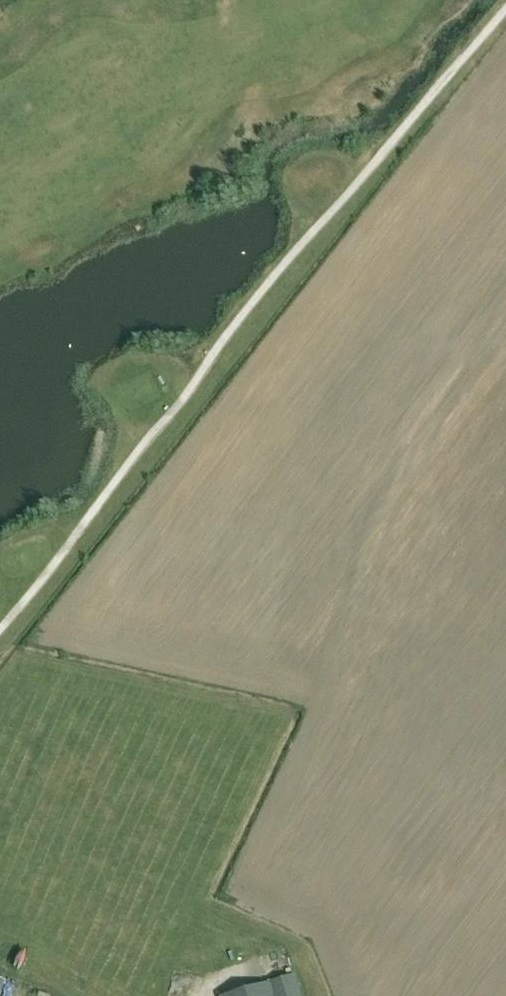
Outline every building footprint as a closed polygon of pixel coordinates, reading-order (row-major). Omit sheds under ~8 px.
[(221,995),(302,995),(296,974),(221,995)]
